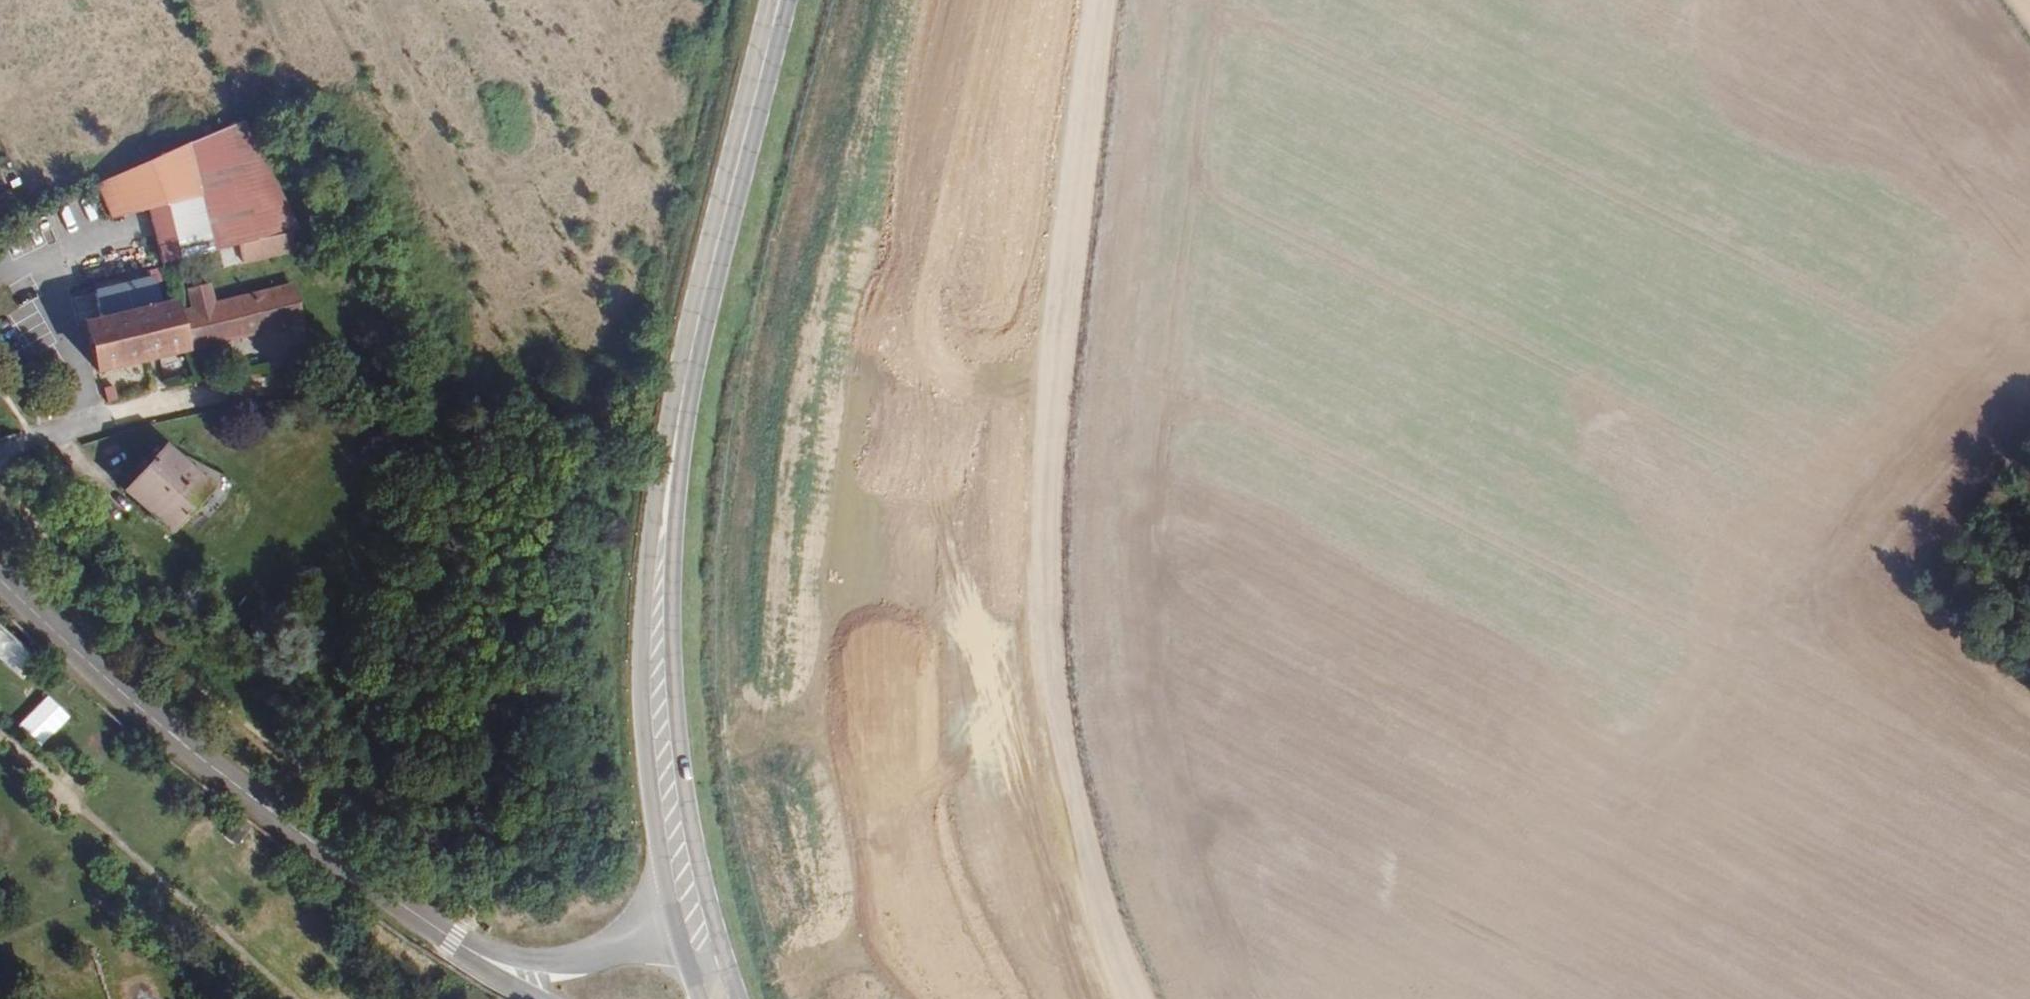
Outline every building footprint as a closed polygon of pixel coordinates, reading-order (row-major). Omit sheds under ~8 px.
[(238,243),(259,238),(290,231),(298,229),(243,121),(97,185),(111,219),(148,209),(162,263),(238,243)] [(297,233),(298,229),(290,231),(292,241),(298,240),(297,233)] [(259,238),(264,256),(294,249),(292,241),(290,231),(259,238)] [(243,261),(264,256),(259,238),(238,243),(243,261)] [(98,371),(183,350),(175,314),(172,302),(159,304),(153,279),(95,294),(101,319),(86,323),(98,371)] [(175,314),(183,350),(301,321),(292,286),(175,314)] [(38,371),(32,361),(21,367),(27,377),(38,371)] [(164,443),(126,490),(172,532),(212,483),(164,443)] [(9,617),(0,608),(0,628),(9,617)] [(9,617),(0,628),(0,657),(22,630),(9,617)] [(0,657),(0,659),(24,679),(46,652),(22,630),(0,657)]
